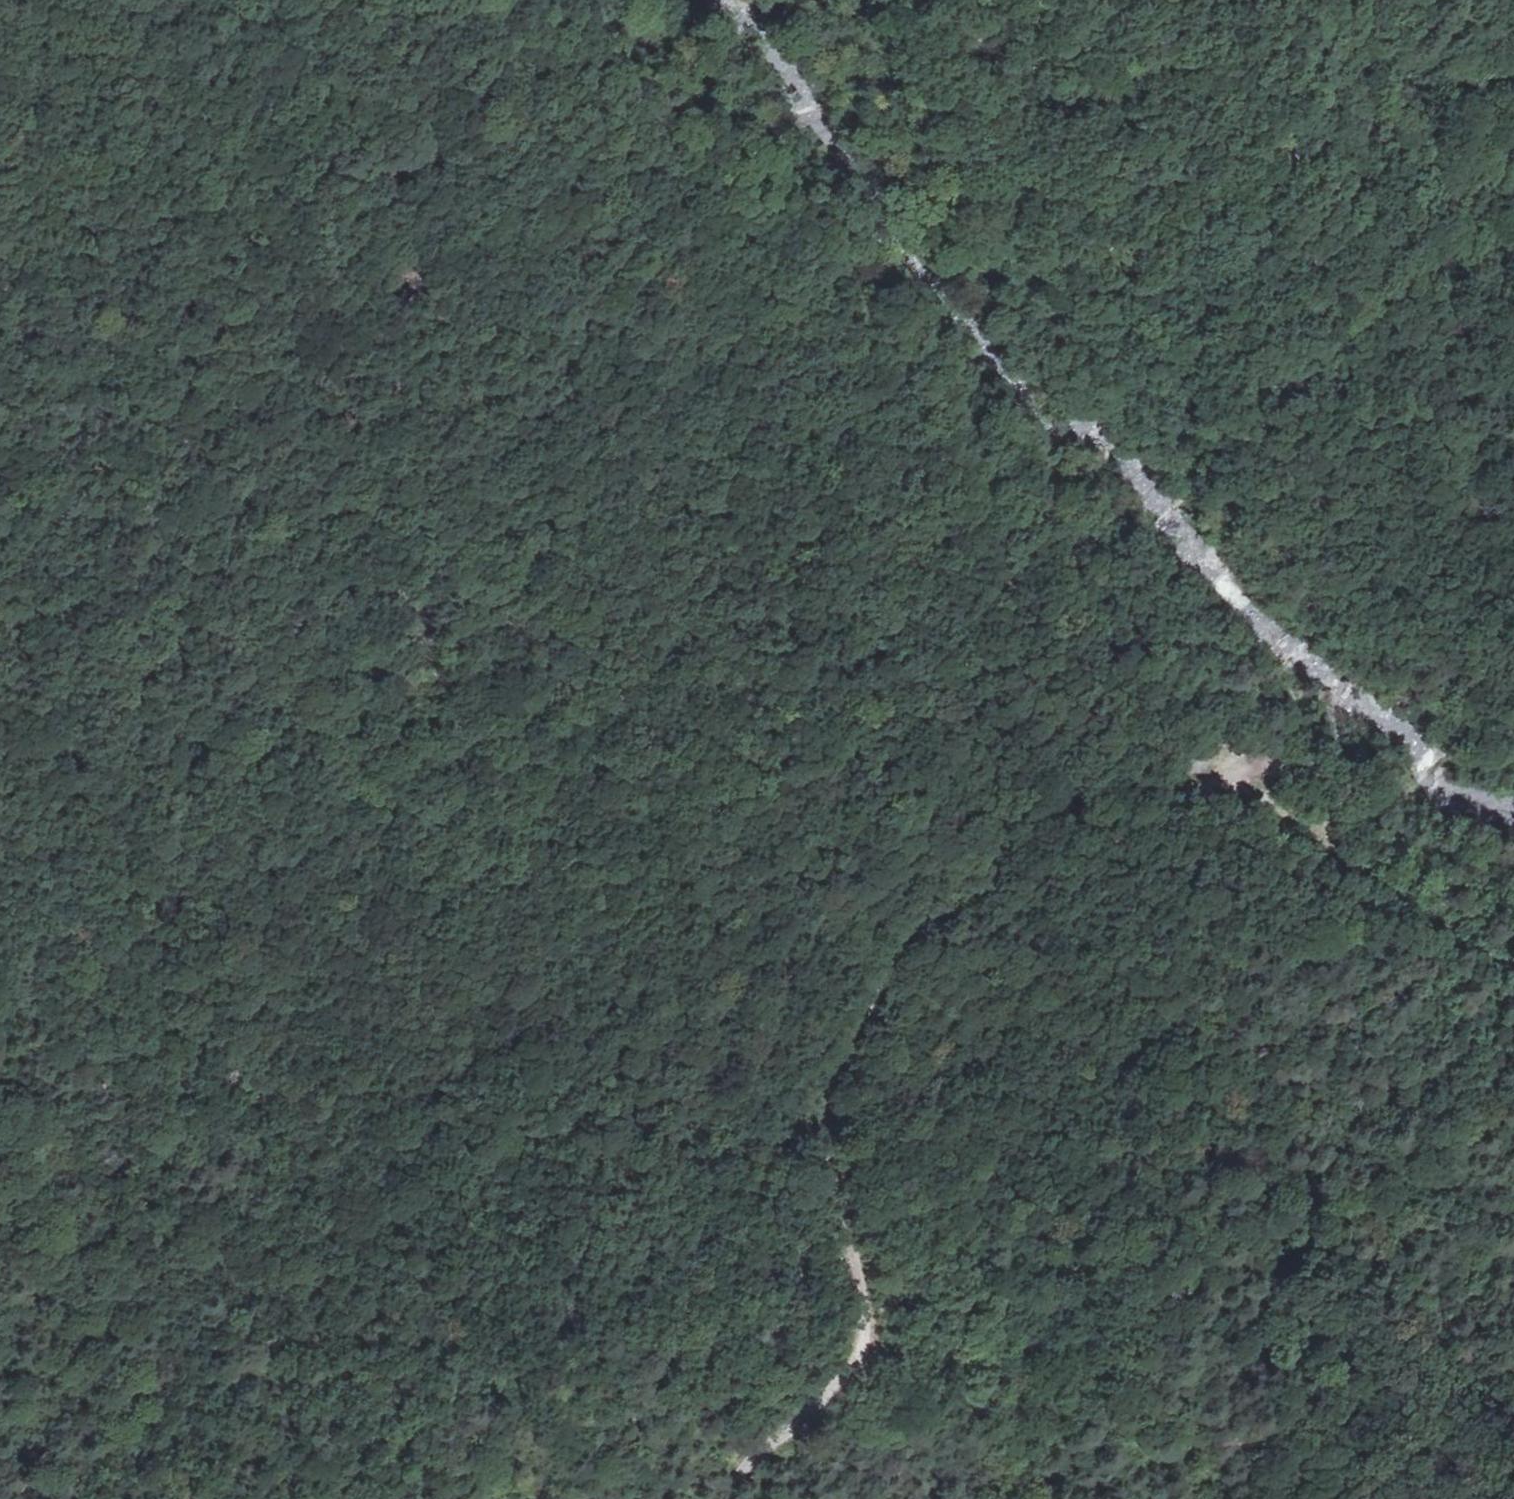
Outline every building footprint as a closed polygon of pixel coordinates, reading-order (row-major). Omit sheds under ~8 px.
[(1187,751),(1190,764),(1203,761),(1201,748),(1187,751)]
